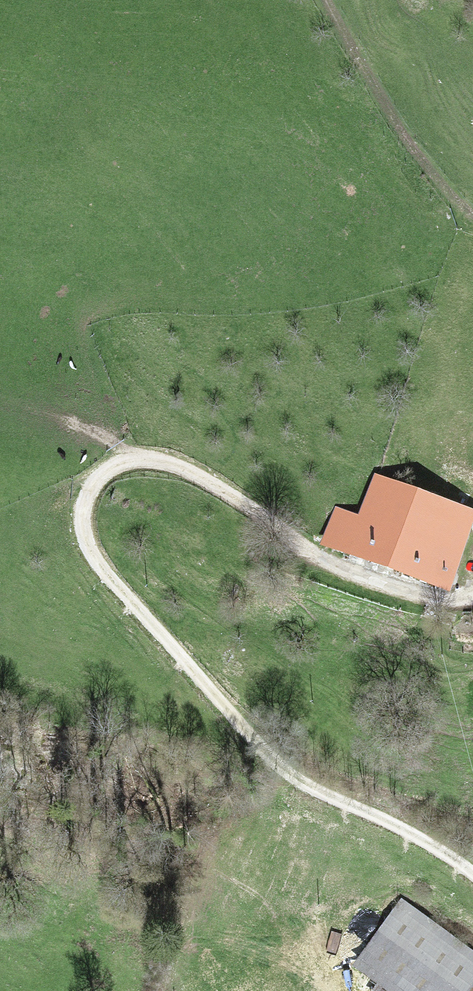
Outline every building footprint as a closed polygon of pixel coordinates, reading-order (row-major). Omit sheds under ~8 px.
[(373,474),(356,519),(339,512),(328,541),(446,587),(472,518),(472,513),(373,474)] [(397,904),(355,965),(393,990),(463,990),(472,976),(472,957),(397,904)]
